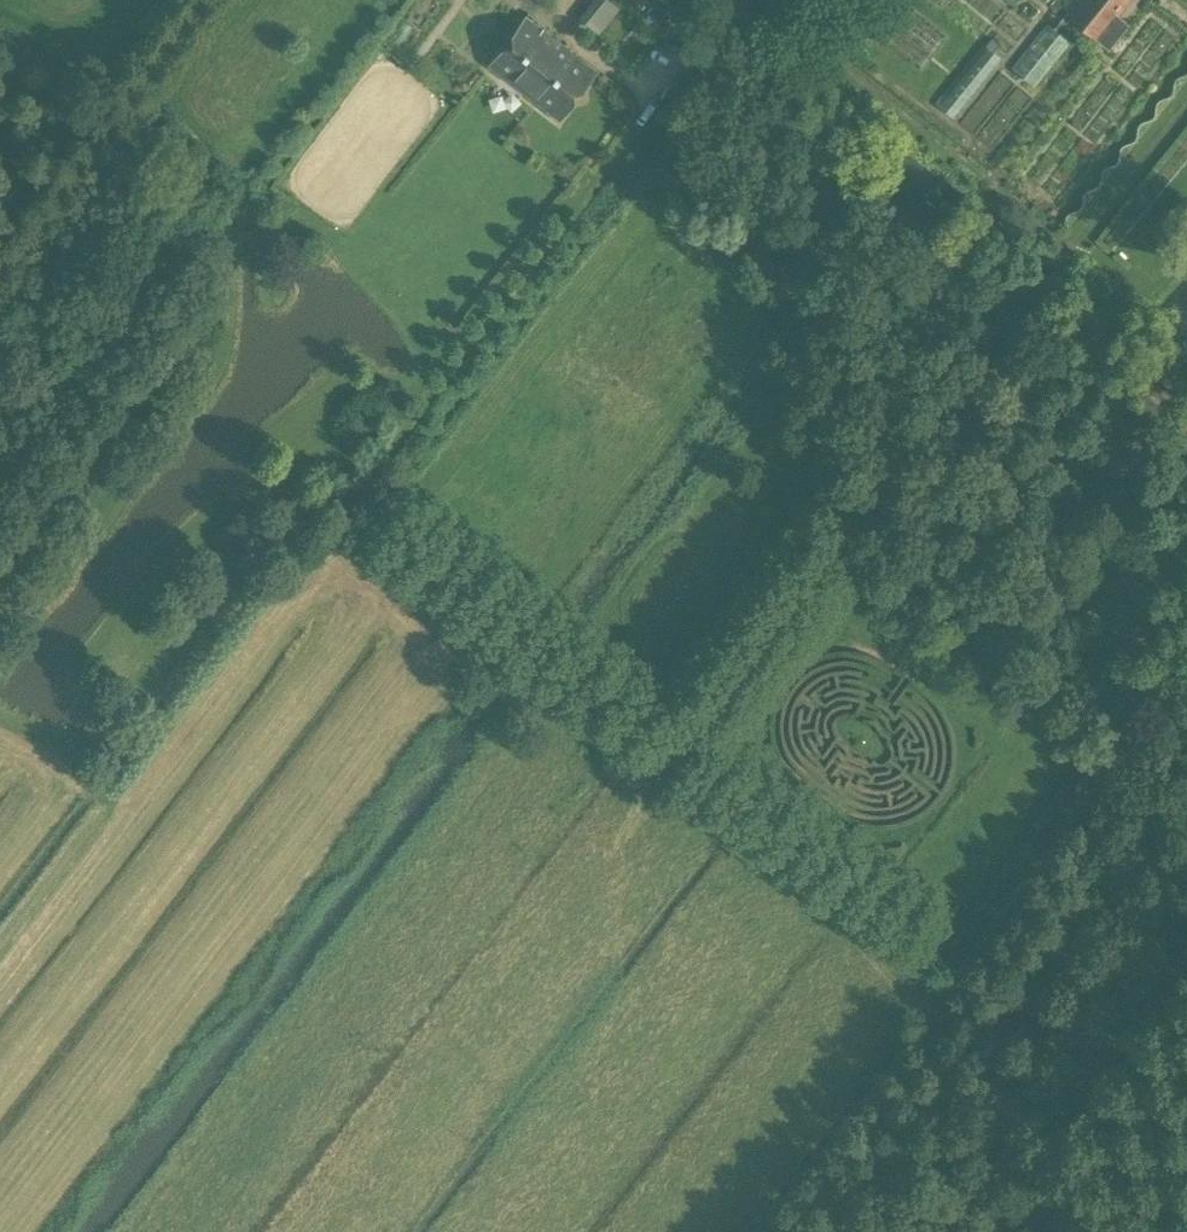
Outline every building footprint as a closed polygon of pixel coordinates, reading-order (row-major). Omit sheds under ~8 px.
[(533,0),(513,0),(525,10),(533,0)] [(611,0),(592,0),(582,12),(604,29),(621,8),(611,0)] [(1068,15),(1098,39),(1130,0),(1079,0),(1068,15)] [(559,121),(598,70),(526,15),(487,66),(559,121)] [(1034,88),(1070,42),(1048,24),(1011,69),(1034,88)] [(952,114),(1003,57),(985,41),(934,99),(952,114)]
